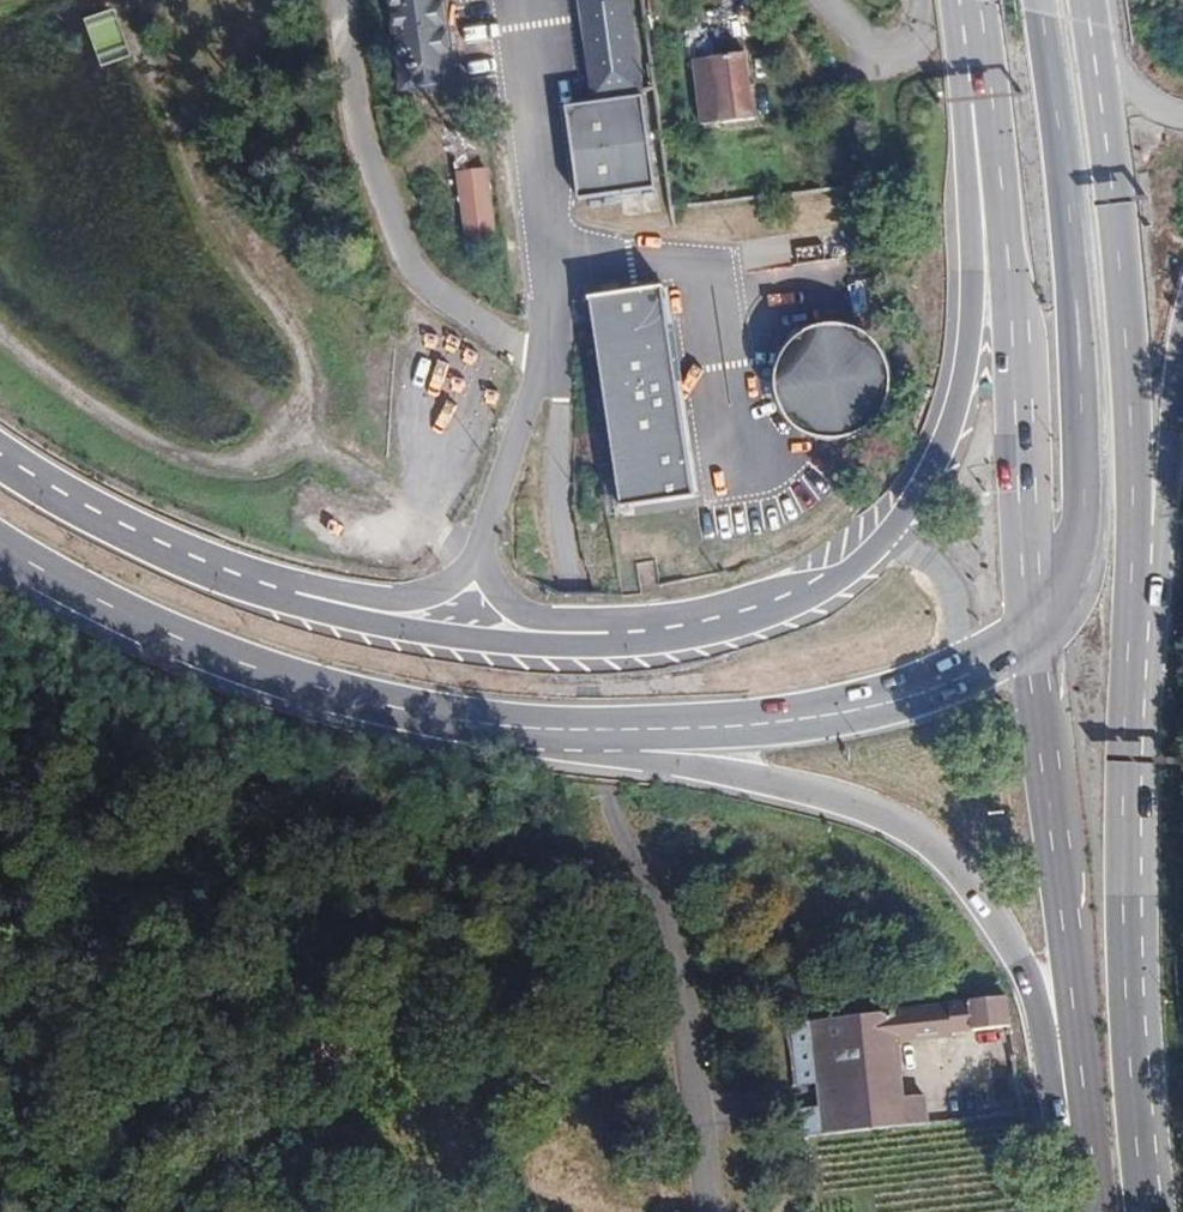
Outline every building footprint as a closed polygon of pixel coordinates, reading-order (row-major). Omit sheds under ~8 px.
[(446,0),(390,0),(403,94),(457,87),(446,0)] [(630,0),(581,0),(595,99),(643,91),(630,0)] [(697,44),(698,62),(745,54),(743,39),(697,44)] [(745,54),(698,62),(691,63),(701,127),(752,120),(745,54)] [(655,190),(641,98),(569,108),(581,201),(655,190)] [(495,167),(462,170),(468,244),(501,241),(495,167)] [(664,290),(594,301),(628,513),(698,502),(664,290)] [(883,394),(884,382),(883,369),(879,358),(874,349),(867,340),(858,333),(849,328),(838,325),(827,324),(816,324),(804,328),(795,333),(786,340),(778,349),(773,359),(770,370),(769,381),(770,393),(773,403),(778,413),(785,422),(794,429),(804,435),(815,438),(826,439),(837,438),(849,435),(858,429),(867,422),(874,414),(879,404),(883,394)] [(918,1038),(1007,1025),(1003,996),(788,1025),(792,1055),(918,1038)] [(803,1137),(927,1121),(918,1038),(792,1055),(803,1137)]
